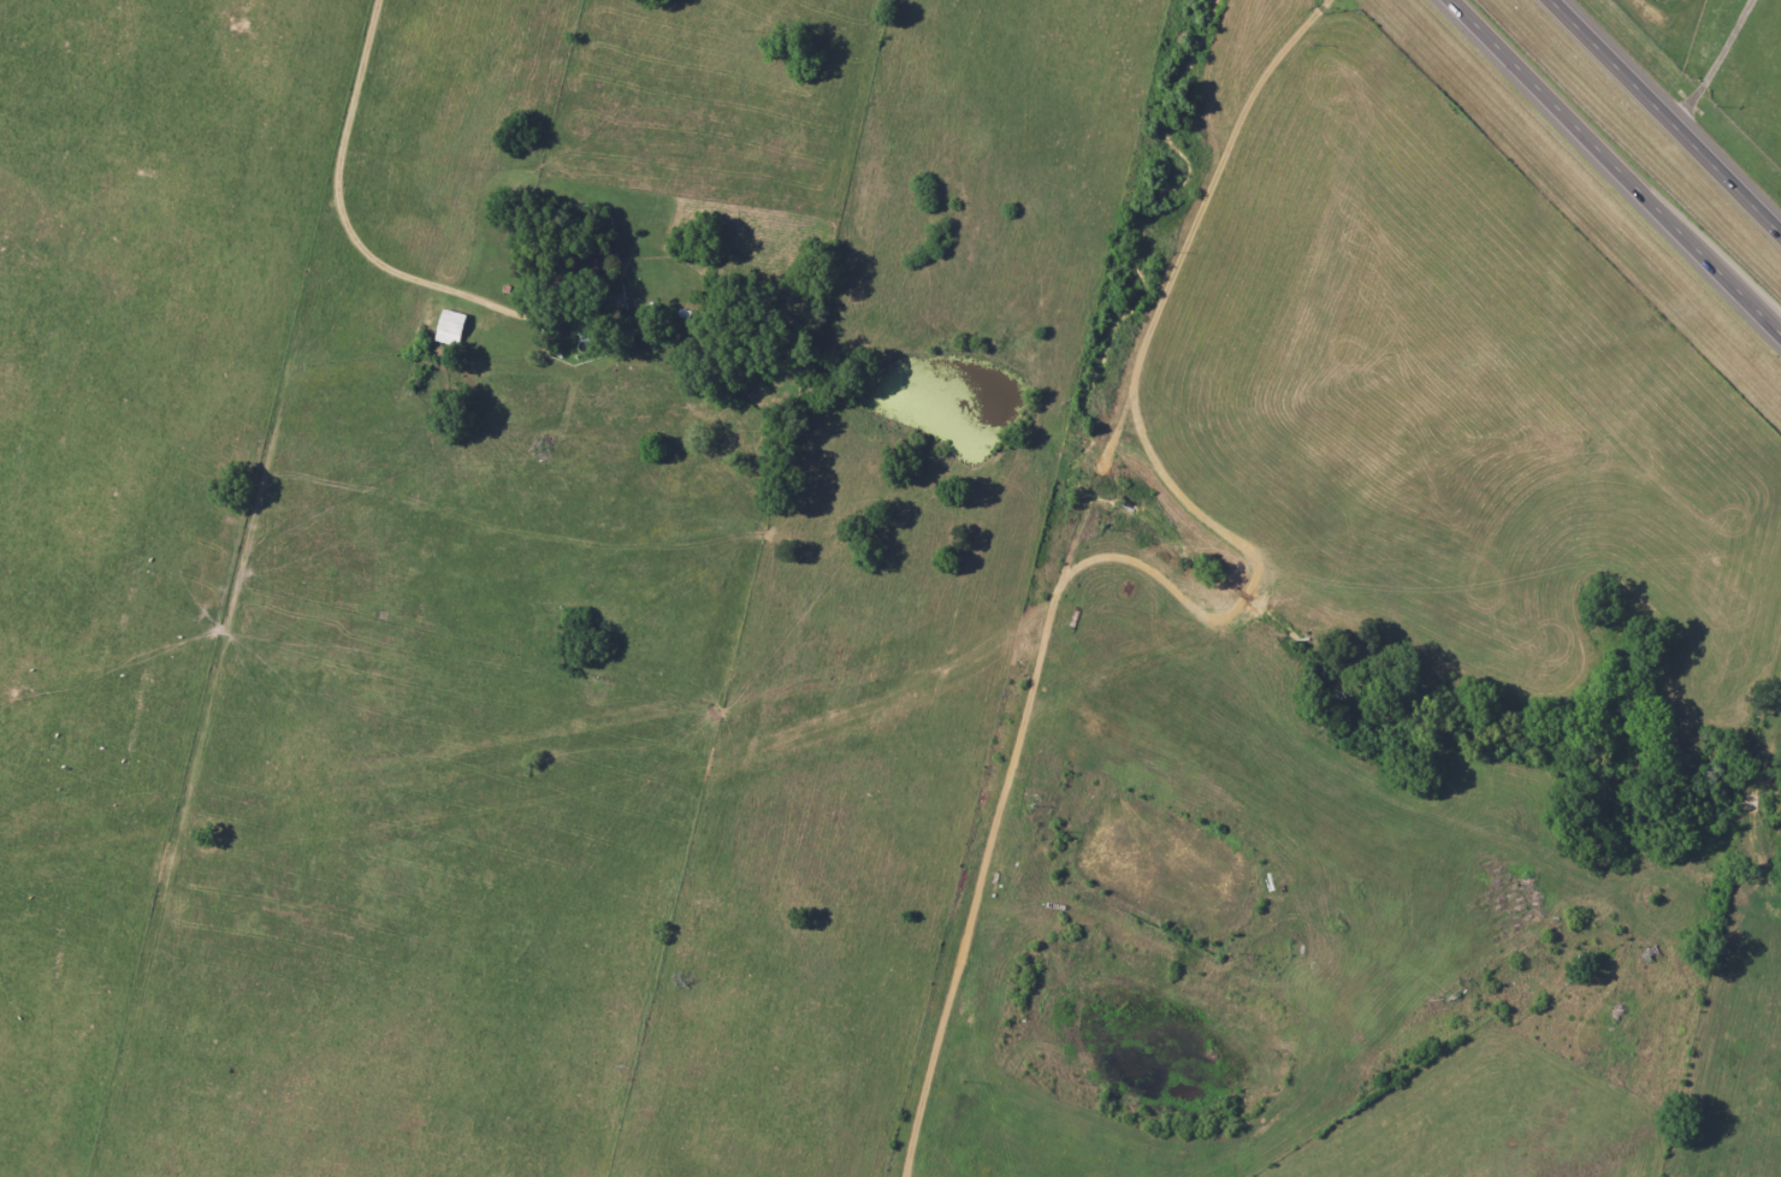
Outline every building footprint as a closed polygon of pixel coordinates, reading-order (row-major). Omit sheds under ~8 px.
[(460,312),(435,307),(430,339),(455,343),(460,312)]
